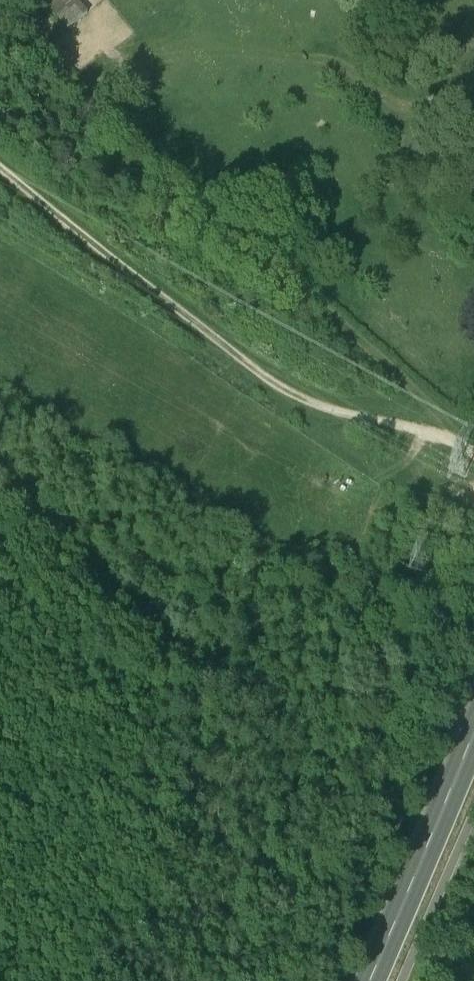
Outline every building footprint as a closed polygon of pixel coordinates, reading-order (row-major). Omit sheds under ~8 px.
[(61,27),(102,2),(101,0),(44,0),(61,27)]
